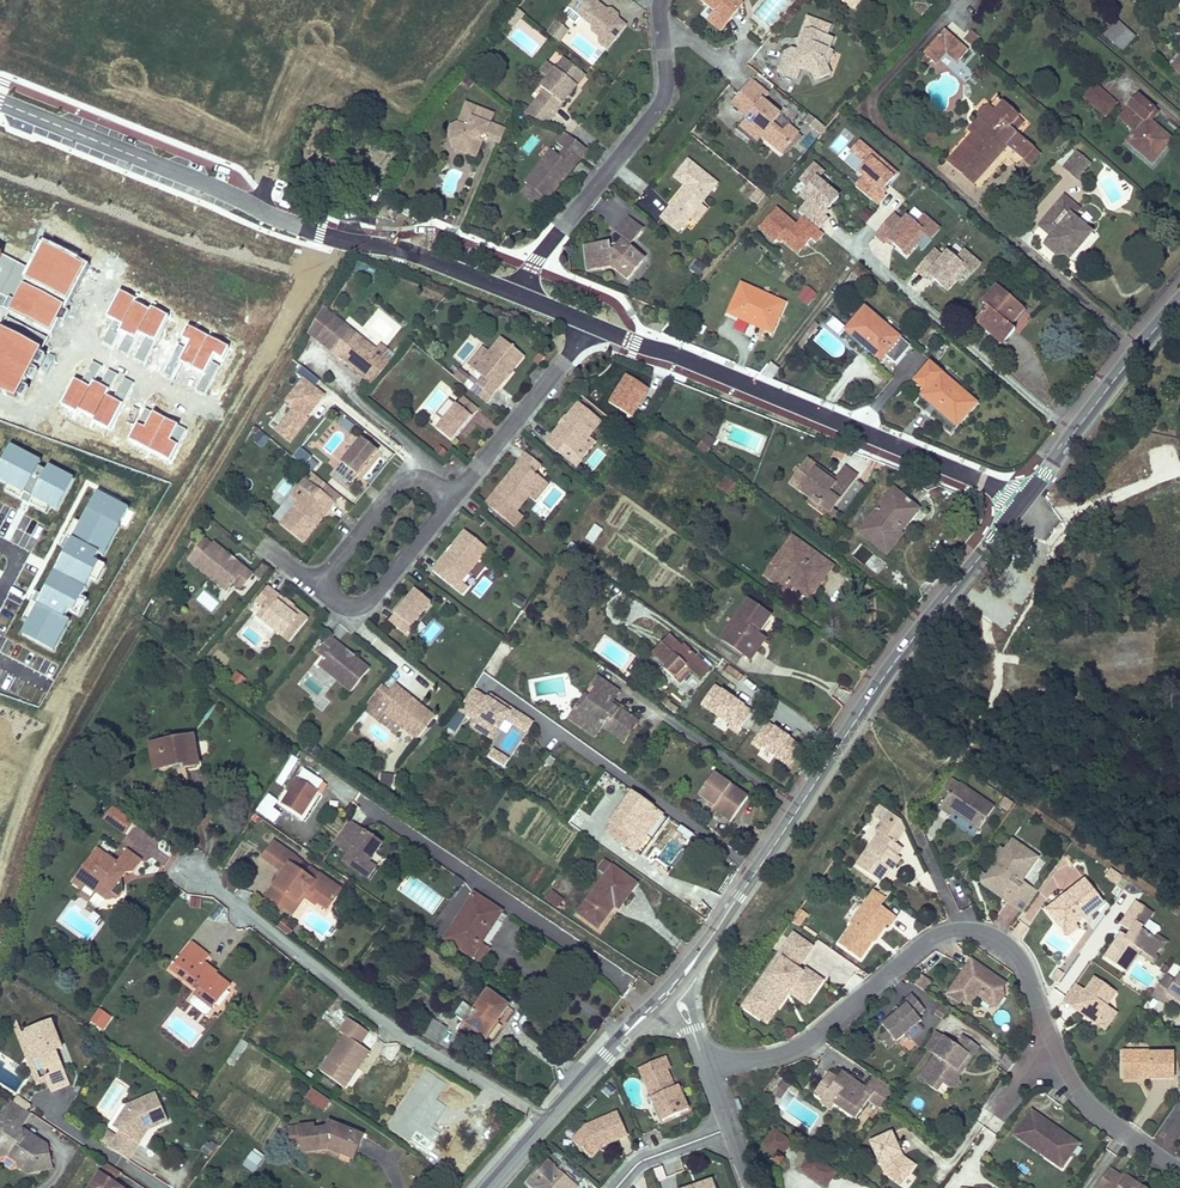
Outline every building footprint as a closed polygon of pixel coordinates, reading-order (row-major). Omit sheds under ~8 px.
[(579,0),(573,0),(566,8),(578,18),(578,2),(579,0)] [(578,2),(578,18),(587,25),(589,31),(594,35),(597,44),(605,50),(625,27),(618,21),(615,13),(610,9),(605,10),(595,3),(598,0),(579,0),(578,2)] [(716,12),(715,13),(730,24),(741,10),(734,4),(728,0),(701,0),(716,12)] [(734,4),(741,10),(746,4),(740,0),(737,0),(734,4)] [(523,13),(515,7),(511,12),(519,18),(523,13)] [(511,12),(506,18),(514,24),(519,18),(511,12)] [(506,18),(503,21),(511,27),(514,24),(506,18)] [(831,29),(809,19),(803,32),(806,34),(802,42),(805,44),(803,49),(799,50),(798,52),(790,50),(784,51),(776,73),(796,81),(799,71),(809,74),(812,81),(827,75),(824,67),(821,59),(825,52),(826,52),(832,41),(826,39),(831,29)] [(1135,37),(1116,21),(1104,35),(1123,52),(1135,37)] [(556,22),(547,33),(557,41),(561,36),(559,33),(559,29),(561,26),(556,22)] [(968,51),(944,29),(923,54),(933,62),(946,48),(960,61),(968,51)] [(802,42),(806,34),(803,32),(798,40),(795,41),(799,50),(803,49),(805,44),(802,42)] [(971,46),(978,38),(971,33),(964,40),(971,46)] [(548,62),(555,68),(563,58),(556,52),(548,62)] [(825,52),(821,59),(824,67),(830,54),(826,52),(825,52)] [(584,77),(563,59),(555,70),(548,79),(539,89),(544,92),(536,101),(553,116),(573,91),(571,89),(574,86),(576,87),(584,77)] [(555,70),(547,64),(540,72),(548,79),(555,70)] [(767,95),(751,82),(731,106),(746,119),(745,120),(763,136),(760,139),(781,156),(798,135),(788,128),(782,135),(772,126),(779,117),(762,102),(767,95)] [(1106,117),(1116,104),(1104,93),(1093,106),(1106,117)] [(972,136),(946,164),(971,186),(1007,147),(1021,160),(1031,150),(1007,129),(1011,125),(1016,118),(996,100),(988,110),(986,107),(980,108),(975,114),(976,119),(978,120),(967,132),(972,136)] [(1160,149),(1170,138),(1148,121),(1154,114),(1138,102),(1122,122),(1135,132),(1127,142),(1153,164),(1163,151),(1160,149)] [(493,116),(465,105),(457,125),(449,128),(445,136),(447,137),(444,146),(449,147),(452,156),(450,161),(459,165),(464,162),(472,165),(481,143),(479,139),(485,137),(490,124),(493,116)] [(810,117),(805,123),(819,134),(824,128),(810,117)] [(1016,129),(1022,123),(1016,118),(1011,125),(1016,129)] [(756,144),(760,139),(763,136),(745,120),(738,129),(756,144)] [(490,124),(485,137),(486,140),(498,145),(504,130),(490,124)] [(551,149),(524,182),(528,184),(521,192),(537,206),(544,197),(547,200),(561,184),(556,181),(569,165),(574,168),(589,150),(570,134),(565,132),(557,141),(565,148),(559,155),(551,149)] [(534,136),(521,146),(526,153),(539,143),(534,136)] [(1163,151),(1172,140),(1170,138),(1160,149),(1163,151)] [(559,155),(565,148),(557,141),(551,149),(559,155)] [(1028,167),(1038,157),(1031,150),(1021,160),(1028,167)] [(1076,179),(1089,164),(1076,154),(1064,169),(1076,179)] [(856,218),(898,169),(884,158),(875,167),(883,175),(876,185),(851,214),(856,218)] [(716,186),(687,162),(673,180),(685,189),(687,191),(684,194),(682,193),(659,220),(677,235),(716,186)] [(561,184),(574,168),(569,165),(556,181),(561,184)] [(875,167),(873,165),(864,175),(876,185),(883,175),(875,167)] [(451,167),(441,187),(458,196),(469,175),(451,167)] [(856,218),(901,257),(924,230),(892,202),(884,196),(899,178),(903,174),(898,169),(856,218)] [(892,202),(906,185),(899,178),(884,196),(892,202)] [(788,205),(782,212),(787,217),(793,209),(788,205)] [(411,212),(403,209),(401,214),(409,218),(411,212)] [(784,238),(795,225),(780,212),(768,226),(770,227),(783,237),(784,238)] [(1069,260),(1090,235),(1064,212),(1049,228),(1056,234),(1044,246),(1055,256),(1059,252),(1069,260)] [(808,224),(800,217),(796,221),(805,229),(808,224)] [(640,232),(626,221),(615,235),(623,242),(613,254),(609,254),(608,246),(584,249),(587,272),(610,269),(626,281),(642,262),(626,249),(628,246),(629,246),(640,232)] [(770,227),(766,231),(779,242),(783,237),(770,227)] [(0,254),(0,307),(9,311),(0,330),(0,394),(16,400),(87,266),(43,244),(28,269),(0,254)] [(934,246),(915,273),(952,299),(979,260),(964,250),(956,261),(934,246)] [(700,278),(707,269),(698,261),(690,270),(700,278)] [(1020,266),(1015,272),(1024,279),(1028,274),(1020,266)] [(858,268),(853,276),(865,283),(870,275),(858,268)] [(786,301),(741,282),(730,312),(740,316),(742,311),(777,325),(786,301)] [(807,286),(797,298),(809,307),(818,294),(807,286)] [(1011,325),(1024,308),(998,286),(983,304),(987,308),(975,321),(987,331),(990,328),(1006,342),(1017,330),(1011,325)] [(911,347),(865,308),(846,331),(866,348),(868,345),(883,359),(885,356),(896,365),(911,347)] [(324,310),(309,335),(318,342),(336,319),(324,310)] [(777,325),(742,311),(740,316),(775,331),(777,325)] [(833,317),(826,326),(839,337),(846,328),(833,317)] [(344,325),(336,319),(318,342),(326,348),(344,325)] [(377,351),(344,325),(326,348),(341,360),(344,356),(360,369),(357,373),(372,385),(390,362),(383,356),(388,351),(381,346),(377,351)] [(522,356),(500,338),(473,370),(481,376),(475,383),(490,396),(496,388),(493,385),(506,369),(510,372),(522,356)] [(883,359),(868,345),(866,348),(881,361),(883,359)] [(344,356),(341,360),(340,361),(347,367),(348,366),(357,373),(360,369),(344,356)] [(772,379),(779,368),(770,362),(763,373),(772,379)] [(936,408),(957,425),(976,403),(930,364),(915,381),(925,390),(923,393),(937,405),(936,408)] [(493,385),(496,388),(504,379),(505,379),(511,372),(510,372),(506,369),(493,385)] [(326,395),(303,378),(286,401),(292,409),(275,430),(291,442),(326,395)] [(937,405),(923,393),(921,395),(936,408),(937,405)] [(462,397),(436,428),(451,441),(460,431),(458,429),(461,425),(463,427),(477,409),(462,397)] [(565,446),(573,452),(600,419),(577,401),(565,416),(569,420),(556,437),(551,433),(545,441),(559,453),(565,446)] [(551,433),(556,437),(569,420),(565,416),(564,415),(558,422),(559,423),(551,433)] [(263,448),(269,438),(259,432),(253,442),(263,448)] [(710,449),(716,441),(707,434),(701,443),(710,449)] [(362,437),(336,469),(352,482),(366,464),(364,463),(368,458),(369,460),(377,450),(362,437)] [(705,456),(710,449),(701,443),(696,449),(705,456)] [(3,481),(26,494),(22,500),(25,501),(31,504),(34,498),(51,507),(59,511),(75,480),(50,467),(48,472),(40,468),(42,463),(12,447),(0,469),(0,480),(3,481)] [(293,460),(306,467),(312,456),(299,449),(293,460)] [(540,466),(524,454),(518,461),(522,465),(509,481),(505,478),(485,504),(514,527),(522,516),(516,511),(541,480),(533,474),(540,466)] [(380,470),(386,460),(378,455),(372,466),(380,470)] [(836,480),(808,460),(790,484),(809,498),(828,512),(830,509),(834,512),(841,517),(865,485),(854,477),(855,476),(845,468),(836,480)] [(509,481),(522,465),(518,461),(505,478),(509,481)] [(725,476),(719,483),(731,492),(736,485),(725,476)] [(278,490),(284,495),(294,483),(288,478),(278,490)] [(293,510),(280,525),(303,543),(316,527),(312,524),(325,508),(329,511),(336,502),(306,479),(286,505),(293,510)] [(3,481),(0,488),(22,500),(26,494),(3,481)] [(918,510),(893,490),(859,533),(887,555),(902,535),(899,533),(918,510)] [(119,501),(99,493),(83,523),(74,540),(67,536),(62,545),(70,549),(45,595),(37,591),(32,600),(40,604),(31,621),(24,635),(55,652),(71,621),(66,619),(70,611),(74,613),(75,613),(83,599),(92,580),(100,565),(99,565),(95,563),(100,555),(105,557),(130,509),(119,501)] [(48,513),(51,507),(34,498),(31,504),(48,513)] [(828,512),(809,498),(807,501),(830,518),(834,512),(830,509),(828,512)] [(316,527),(329,511),(325,508),(312,524),(316,527)] [(74,540),(83,523),(76,519),(67,536),(74,540)] [(492,543),(469,525),(457,540),(461,544),(448,561),(444,557),(438,565),(452,577),(458,570),(467,576),(492,543)] [(592,545),(601,532),(593,526),(584,540),(592,545)] [(832,567),(792,538),(784,549),(789,553),(774,574),(793,588),(809,599),(818,586),(812,581),(818,574),(824,578),(832,567)] [(451,546),(452,547),(444,557),(448,561),(461,544),(457,540),(456,540),(451,546)] [(229,556),(215,544),(197,565),(230,591),(235,584),(243,590),(255,576),(247,569),(244,573),(227,559),(229,556)] [(774,574),(789,553),(784,549),(764,574),(789,593),(793,588),(774,574)] [(229,556),(227,559),(244,573),(247,569),(237,561),(238,560),(230,555),(229,556)] [(265,563),(255,576),(262,581),(272,568),(265,563)] [(100,564),(99,565),(100,565),(92,580),(98,583),(107,567),(100,564)] [(818,586),(824,578),(818,574),(812,581),(818,586)] [(473,592),(481,597),(490,583),(482,578),(473,592)] [(278,594),(270,588),(258,602),(265,608),(259,615),(292,641),(309,619),(295,608),(292,611),(275,598),(278,594)] [(402,608),(389,625),(404,637),(429,605),(414,593),(406,603),(408,605),(404,609),(402,608)] [(278,594),(275,598),(292,611),(295,608),(295,607),(289,601),(287,602),(278,594)] [(89,602),(83,599),(75,613),(74,613),(73,614),(80,618),(89,602)] [(23,617),(31,621),(40,604),(32,600),(23,617)] [(757,635),(770,617),(748,601),(721,639),(743,655),(757,635)] [(750,660),(764,640),(757,635),(743,655),(750,660)] [(353,691),(371,669),(356,657),(353,661),(336,647),(340,643),(331,636),(319,651),(326,658),(321,665),(353,691)] [(680,647),(669,636),(654,653),(668,667),(665,670),(677,682),(683,676),(686,679),(692,672),(700,681),(709,671),(691,652),(688,654),(680,647)] [(350,650),(349,651),(340,643),(336,647),(353,661),(356,657),(357,656),(350,650)] [(688,654),(691,652),(683,645),(680,647),(688,654)] [(590,673),(595,664),(584,657),(579,667),(590,673)] [(230,681),(241,688),(247,679),(236,672),(230,681)] [(680,685),(686,679),(683,676),(677,682),(680,685)] [(610,704),(618,693),(596,678),(590,686),(594,689),(588,698),(579,711),(587,717),(583,723),(596,732),(600,727),(619,739),(625,731),(629,733),(636,723),(610,704)] [(417,738),(435,715),(421,704),(418,708),(402,695),(405,691),(396,684),(390,692),(372,715),(398,736),(404,727),(417,738)] [(382,686),(364,710),(372,715),(390,692),(382,686)] [(405,691),(402,695),(418,708),(421,704),(405,691)] [(579,711),(588,698),(583,695),(567,719),(592,737),(596,732),(583,723),(587,717),(579,711)] [(474,732),(493,702),(484,697),(465,727),(474,732)] [(677,709),(668,703),(665,707),(674,714),(677,709)] [(513,711),(496,745),(516,755),(533,721),(513,711)] [(448,728),(455,733),(465,719),(458,714),(448,728)] [(622,742),(629,733),(625,731),(619,739),(622,742)] [(194,736),(151,745),(156,769),(185,764),(186,767),(199,764),(194,736)] [(505,769),(510,759),(492,749),(486,758),(505,769)] [(321,781),(304,770),(282,803),(300,815),(321,781)] [(384,771),(379,783),(390,788),(395,776),(384,771)] [(746,798),(713,774),(698,796),(708,803),(713,807),(711,810),(729,823),(746,798)] [(979,830),(995,807),(961,783),(954,793),(951,791),(940,808),(953,816),(955,813),(965,820),(979,830)] [(662,815),(631,793),(610,824),(625,834),(619,841),(636,853),(662,815)] [(124,815),(116,809),(110,816),(118,822),(124,815)] [(900,818),(889,810),(881,820),(897,831),(905,827),(900,818)] [(965,820),(955,813),(953,816),(950,820),(961,827),(965,820)] [(135,822),(129,819),(124,815),(118,822),(129,830),(135,822)] [(640,856),(667,819),(662,815),(636,853),(640,856)] [(376,839),(345,820),(330,843),(344,852),(339,860),(364,875),(371,863),(364,859),(376,839)] [(897,831),(881,820),(879,825),(877,824),(875,827),(881,831),(896,841),(905,827),(897,831)] [(625,834),(610,824),(605,831),(619,841),(625,834)] [(858,863),(880,878),(890,865),(887,863),(895,851),(898,853),(903,846),(896,841),(881,831),(858,863)] [(1009,900),(1025,911),(1038,892),(1022,881),(1038,858),(1013,841),(989,877),(1013,894),(1009,900)] [(295,856),(274,842),(263,858),(279,869),(284,872),(279,878),(268,895),(293,913),(314,882),(306,876),(308,873),(297,866),(296,867),(291,863),(295,856)] [(107,854),(100,849),(75,883),(84,890),(88,885),(99,892),(108,899),(114,893),(120,898),(126,890),(125,887),(116,880),(120,876),(124,879),(129,873),(135,873),(145,860),(130,849),(119,863),(115,860),(113,854),(107,854)] [(887,863),(890,865),(893,867),(901,855),(898,853),(895,851),(887,863)] [(608,875),(579,913),(598,928),(615,905),(618,908),(636,884),(605,861),(599,869),(608,875)] [(284,872),(279,869),(275,876),(279,878),(284,872)] [(1117,885),(1122,877),(1110,869),(1105,876),(1117,885)] [(451,874),(447,880),(455,885),(459,879),(451,874)] [(989,877),(984,883),(1009,900),(1013,894),(989,877)] [(222,888),(234,893),(238,883),(227,878),(222,888)] [(1085,879),(1047,908),(1061,925),(1067,926),(1073,921),(1076,924),(1104,903),(1085,879)] [(81,895),(91,902),(99,892),(88,885),(84,890),(81,895)] [(876,888),(865,905),(875,912),(882,903),(887,895),(876,888)] [(552,891),(545,901),(559,910),(565,900),(552,891)] [(500,912),(473,895),(449,930),(437,921),(430,931),(476,961),(486,947),(480,943),(500,912)] [(1154,953),(1156,950),(1162,942),(1164,939),(1156,933),(1142,924),(1153,908),(1138,899),(1124,920),(1133,927),(1129,933),(1124,940),(1118,937),(1107,953),(1127,967),(1143,945),(1146,947),(1154,953)] [(865,905),(857,916),(853,921),(855,922),(842,942),(862,956),(873,940),(873,934),(875,931),(879,933),(880,933),(881,933),(889,922),(891,924),(898,914),(882,903),(875,912),(865,905)] [(809,911),(801,905),(794,915),(792,918),(800,924),(809,911)] [(1005,905),(996,923),(1009,930),(1018,912),(1005,905)] [(1076,924),(1073,921),(1067,926),(1061,925),(1068,935),(1079,928),(1076,924)] [(1124,940),(1129,933),(1123,929),(1118,937),(1124,940)] [(794,930),(743,1002),(761,1015),(772,999),(779,1003),(792,983),(796,978),(813,990),(822,977),(805,965),(802,969),(797,965),(812,943),(794,930)] [(1157,931),(1156,933),(1164,939),(1162,942),(1166,945),(1170,939),(1157,931)] [(213,958),(195,945),(175,973),(199,990),(196,996),(215,1010),(232,986),(213,973),(214,971),(207,966),(213,958)] [(1160,952),(1156,950),(1154,953),(1146,947),(1143,951),(1155,959),(1160,952)] [(965,998),(972,1003),(976,998),(977,996),(984,993),(986,1001),(993,1006),(1000,1005),(1006,997),(1005,988),(1008,983),(991,971),(987,977),(983,974),(985,967),(973,959),(956,984),(949,993),(962,1002),(965,998)] [(1166,963),(1162,969),(1167,973),(1167,972),(1171,966),(1166,963)] [(1054,977),(1059,981),(1066,970),(1062,967),(1054,977)] [(1167,972),(1167,973),(1153,992),(1169,1003),(1174,997),(1179,1001),(1179,976),(1177,979),(1167,972)] [(917,984),(926,990),(932,982),(923,975),(917,984)] [(1085,986),(1073,1005),(1081,1010),(1082,1009),(1088,999),(1093,1002),(1086,1012),(1092,1017),(1097,1015),(1102,1018),(1115,1016),(1119,1010),(1109,1003),(1118,990),(1098,976),(1088,988),(1085,986)] [(813,990),(796,978),(792,983),(809,995),(813,990)] [(1066,999),(1073,1005),(1085,986),(1078,981),(1066,999)] [(507,1006),(487,991),(473,1010),(463,1002),(453,1015),(484,1038),(507,1006)] [(908,1003),(884,1024),(889,1030),(898,1041),(924,1019),(920,1014),(927,1008),(913,993),(905,1000),(908,1003)] [(215,1010),(196,996),(192,1002),(193,1006),(207,1016),(210,1015),(215,1010)] [(779,1003),(772,999),(761,1015),(767,1019),(779,1003)] [(1093,1002),(1088,999),(1082,1009),(1086,1012),(1093,1002)] [(950,1007),(942,1002),(935,1011),(943,1017),(950,1007)] [(108,1018),(100,1012),(91,1024),(99,1030),(108,1018)] [(1097,1015),(1092,1017),(1107,1027),(1115,1016),(1102,1018),(1097,1015)] [(37,1085),(48,1081),(46,1077),(52,1075),(49,1067),(45,1068),(40,1058),(32,1061),(25,1042),(30,1040),(26,1030),(21,1032),(15,1016),(12,1020),(37,1085)] [(103,1032),(112,1020),(108,1018),(99,1030),(103,1032)] [(368,1032),(348,1018),(339,1032),(342,1034),(318,1069),(341,1086),(363,1054),(356,1049),(368,1032)] [(446,1028),(433,1020),(424,1036),(437,1044),(446,1028)] [(64,1049),(53,1021),(26,1030),(30,1040),(25,1042),(32,1061),(40,1058),(45,1068),(49,1067),(52,1075),(46,1077),(48,1081),(51,1091),(68,1085),(57,1051),(64,1049)] [(891,1046),(898,1041),(889,1030),(882,1036),(891,1046)] [(979,1046),(964,1035),(957,1044),(946,1036),(934,1052),(937,1054),(926,1070),(937,1077),(939,1075),(945,1079),(943,1082),(949,1086),(958,1084),(961,1081),(959,1075),(957,1069),(962,1062),(966,1066),(979,1046)] [(1154,1049),(1125,1049),(1125,1073),(1152,1074),(1151,1077),(1175,1077),(1176,1051),(1154,1051),(1154,1049)] [(366,1056),(363,1054),(341,1086),(344,1088),(366,1056)] [(667,1059),(644,1068),(664,1120),(690,1110),(681,1086),(677,1087),(667,1059)] [(957,1069),(959,1075),(966,1066),(962,1062),(957,1069)] [(939,1075),(937,1077),(926,1070),(921,1077),(938,1089),(943,1082),(945,1079),(939,1075)] [(867,1102),(879,1110),(881,1107),(893,1089),(872,1075),(864,1088),(861,1091),(850,1083),(852,1079),(841,1072),(837,1079),(828,1073),(815,1092),(824,1098),(827,1094),(836,1100),(834,1103),(855,1118),(867,1102)] [(864,1088),(852,1079),(850,1083),(861,1091),(864,1088)] [(791,1085),(784,1080),(780,1086),(787,1091),(791,1085)] [(615,1089),(607,1082),(602,1088),(609,1095),(615,1089)] [(787,1091),(780,1086),(774,1094),(781,1100),(787,1091)] [(311,1090),(304,1101),(325,1114),(332,1102),(311,1090)] [(117,1133),(108,1145),(128,1159),(147,1130),(168,1121),(156,1093),(126,1105),(111,1128),(117,1133)] [(831,1108),(834,1103),(836,1100),(827,1094),(824,1098),(821,1102),(831,1108)] [(11,1099),(4,1109),(8,1113),(5,1118),(0,1118),(0,1159),(9,1156),(14,1160),(17,1159),(19,1168),(28,1175),(49,1171),(52,1166),(47,1145),(34,1137),(24,1139),(22,1129),(33,1113),(11,1099)] [(588,1121),(576,1136),(594,1150),(600,1143),(628,1132),(620,1109),(588,1121)] [(1070,1138),(1061,1132),(1059,1135),(1055,1132),(1057,1130),(1031,1111),(1014,1136),(1058,1166),(1068,1152),(1072,1155),(1080,1145),(1074,1141),(1072,1144),(1069,1141),(1070,1138)] [(311,1120),(287,1124),(288,1136),(299,1134),(300,1140),(300,1143),(309,1142),(309,1145),(321,1143),(321,1141),(329,1140),(341,1145),(338,1152),(352,1157),(361,1133),(327,1119),(324,1126),(312,1127),(311,1120)] [(791,1143),(773,1130),(764,1145),(778,1156),(774,1161),(780,1165),(785,1159),(782,1157),(791,1143)] [(891,1133),(870,1143),(885,1174),(900,1185),(914,1167),(903,1159),(902,1157),(898,1159),(896,1154),(900,1152),(891,1133)] [(338,1152),(341,1145),(329,1140),(321,1141),(321,1143),(309,1145),(309,1142),(300,1143),(301,1152),(331,1149),(338,1152)] [(204,1152),(211,1156),(216,1149),(210,1145),(204,1152)] [(262,1158),(252,1151),(242,1165),(253,1172),(262,1158)] [(1062,1170),(1072,1155),(1068,1152),(1058,1166),(1062,1170)] [(826,1185),(836,1172),(812,1155),(802,1169),(826,1185)] [(533,1187),(553,1165),(546,1159),(526,1182),(533,1187)] [(115,1182),(121,1172),(108,1163),(92,1187),(123,1187),(115,1182)] [(553,1165),(533,1187),(575,1187),(577,1186),(553,1165)] [(1111,1166),(1097,1186),(1101,1187),(1149,1187),(1125,1171),(1123,1174),(1111,1166)] [(658,1183),(667,1180),(663,1167),(654,1170),(658,1183)] [(713,1180),(688,1187),(716,1187),(713,1180)]
